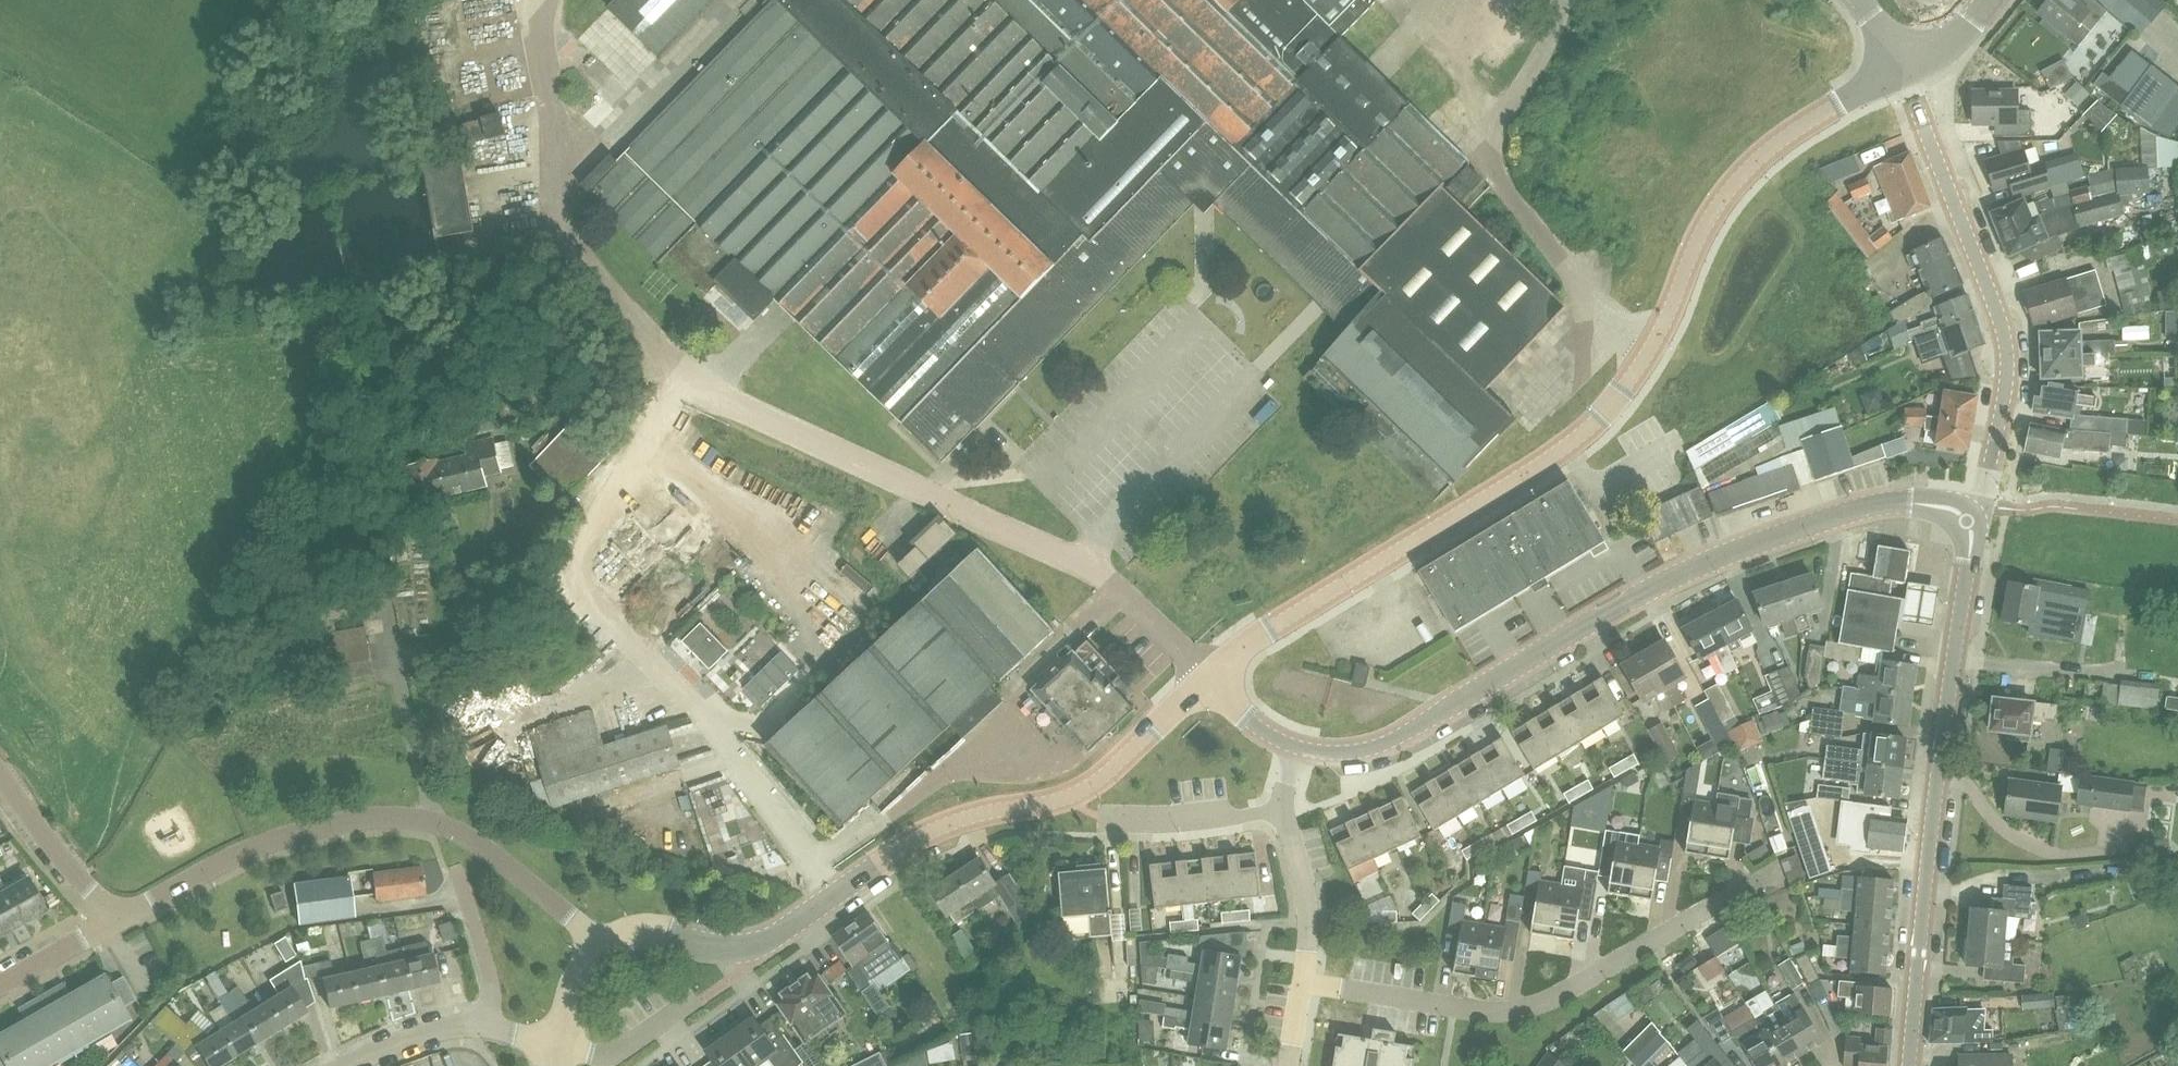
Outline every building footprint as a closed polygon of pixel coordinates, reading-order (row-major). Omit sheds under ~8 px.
[(756,316),(775,297),(946,463),(1207,196),(1346,331),(1385,290),(1362,268),(1300,208),(1085,0),(774,0),(618,160),(611,153),(609,155),(600,146),(575,172),(584,181),(581,184),(589,191),(588,192),(660,262),(670,252),(708,289),(718,280),(756,316)] [(714,0),(616,0),(612,5),(661,55),(714,0)] [(1300,208),(1408,98),(1428,117),(1462,82),(1378,0),(1085,0),(1300,208)] [(2088,11),(2075,0),(2048,0),(2038,11),(2078,45),(2108,10),(2097,1),(2088,11)] [(2150,22),(2166,3),(2162,0),(2125,0),(2150,22)] [(2132,50),(2110,78),(2130,94),(2151,64),(2132,50)] [(2121,106),(2152,129),(2177,93),(2177,86),(2151,64),(2121,106)] [(2103,73),(2094,85),(2121,106),(2130,94),(2110,78),(2103,73)] [(2003,136),(2032,136),(2031,109),(2018,109),(2018,91),(1973,91),(1973,122),(2002,122),(2003,136)] [(1408,98),(1300,208),(1362,268),(1442,185),(1469,158),(1428,117),(1408,98)] [(2091,114),(2111,132),(2126,116),(2107,98),(2091,114)] [(481,116),(482,118),(449,127),(453,144),(424,150),(425,157),(455,152),(454,146),(507,134),(500,112),(481,116)] [(2158,167),(2177,166),(2177,141),(2157,136),(2158,167)] [(2020,182),(2024,194),(2072,179),(2066,158),(2044,165),(2043,160),(2028,165),(2023,148),(1986,159),(1995,189),(2020,182)] [(1888,212),(1892,221),(1932,206),(1911,151),(1875,164),(1892,208),(1888,212)] [(457,233),(475,230),(463,159),(424,166),(437,237),(436,237),(443,274),(463,270),(457,233)] [(1484,178),(1469,164),(1446,186),(1461,201),(1484,178)] [(2148,165),(2115,167),(2115,168),(2118,191),(2093,198),(2073,204),(2058,208),(2000,233),(2008,255),(2048,239),(2048,238),(2057,234),(2058,234),(2058,235),(2080,226),(2122,215),(2119,206),(2140,205),(2139,193),(2150,193),(2148,165)] [(2088,176),(2090,184),(2093,198),(2118,191),(2115,168),(2088,176)] [(1855,199),(1873,191),(1867,176),(1848,184),(1855,199)] [(2090,184),(2070,190),(2070,191),(2073,204),(2093,198),(2090,184)] [(1567,306),(1442,185),(1362,268),(1385,290),(1486,388),(1567,306)] [(2073,204),(2070,191),(2052,196),(2053,197),(2028,207),(2025,199),(1991,213),(2000,233),(2058,208),(2073,204)] [(1893,238),(1884,226),(1870,237),(1880,248),(1893,238)] [(1911,251),(1912,253),(1906,255),(1912,270),(1918,267),(1921,274),(1954,259),(1943,236),(1911,251)] [(2114,270),(2126,314),(2156,307),(2140,248),(2105,258),(2108,270),(2114,270)] [(1931,295),(1964,282),(1954,259),(1921,274),(1928,289),(1931,295)] [(2035,327),(2107,304),(2096,269),(2024,291),(2035,327)] [(1898,324),(1934,302),(1931,295),(1928,289),(1890,311),(1898,324)] [(1486,388),(1385,290),(1346,331),(1321,356),(1452,483),(1515,416),(1486,388)] [(1915,337),(1942,327),(1976,315),(1969,295),(1936,306),(1939,316),(1922,322),(1923,324),(1908,329),(1911,339),(1915,337)] [(2166,312),(2166,325),(2177,325),(2177,312),(2166,312)] [(1943,354),(1969,349),(1986,343),(1976,315),(1942,327),(1915,337),(1924,361),(1943,354)] [(2041,332),(2041,355),(2114,353),(2114,340),(2080,341),(2080,331),(2041,332)] [(2081,366),(2115,364),(2114,353),(2041,355),(2042,377),(2081,376),(2081,366)] [(1452,483),(1321,356),(1303,375),(1374,444),(1434,501),(1452,483)] [(2165,377),(2165,386),(2175,385),(2175,377),(2165,377)] [(2070,427),(2092,430),(2143,435),(2145,420),(2128,419),(2128,418),(2073,414),(2074,405),(2096,408),(2098,396),(2076,393),(2077,387),(2039,382),(2037,393),(2036,393),(2033,412),(2071,417),(2070,427)] [(1945,389),(1940,417),(1974,422),(1978,395),(1945,389)] [(1771,400),(1686,450),(1695,468),(1782,418),(1771,400)] [(1836,407),(1792,421),(1798,440),(1802,439),(1841,425),(1836,407)] [(1906,407),(1906,416),(1927,416),(1927,407),(1906,407)] [(1906,416),(1906,424),(1926,425),(1927,425),(1927,416),(1906,416)] [(1926,425),(1925,429),(1938,431),(1936,444),(1969,449),(1974,422),(1940,417),(1927,416),(1927,425),(1926,425)] [(566,499),(611,453),(575,418),(531,464),(566,499)] [(2126,446),(2127,433),(2092,430),(2070,427),(2070,428),(2066,428),(2066,430),(2031,423),(2026,451),(2060,458),(2062,448),(2110,451),(2110,445),(2126,446)] [(1708,491),(1716,514),(1801,485),(1800,483),(1815,478),(1816,480),(1855,467),(1841,425),(1802,439),(1805,447),(1746,470),(1748,477),(1708,491)] [(540,455),(553,441),(545,434),(532,447),(540,455)] [(452,442),(456,456),(439,460),(439,459),(404,467),(413,507),(448,499),(447,495),(487,485),(484,474),(501,470),(493,435),(465,442),(464,439),(452,442)] [(1852,456),(1855,467),(1886,456),(1882,444),(1852,456)] [(1546,577),(1606,540),(1570,480),(1420,570),(1457,630),(1532,585),(1536,591),(1550,583),(1546,577)] [(1700,486),(1642,513),(1655,541),(1713,514),(1700,486)] [(959,533),(941,513),(911,542),(915,547),(898,564),(911,577),(959,533)] [(1853,573),(1850,588),(1890,596),(1893,580),(1906,582),(1911,550),(1879,545),(1874,576),(1853,573)] [(1001,680),(1055,629),(980,548),(967,560),(958,550),(938,569),(947,579),(768,745),(842,825),(955,720),(968,734),(1004,700),(991,686),(999,679),(1001,680)] [(1799,631),(1812,627),(1806,610),(1823,605),(1812,573),(1784,583),(1794,615),(1799,631)] [(1939,582),(1909,578),(1902,618),(1933,621),(1939,582)] [(2010,582),(2003,619),(2004,619),(2013,621),(2032,625),(2031,633),(2061,639),(2066,611),(2086,615),(2091,589),(2071,586),(2035,579),(2034,586),(2010,582)] [(1765,624),(1794,615),(1784,583),(1755,592),(1765,624)] [(1839,642),(1864,646),(1893,652),(1898,627),(1903,598),(1890,596),(1850,588),(1839,642)] [(1711,613),(1730,651),(1742,645),(1738,637),(1754,629),(1738,599),(1711,613)] [(1725,674),(1738,667),(1730,651),(1711,613),(1684,628),(1700,657),(1713,650),(1725,674)] [(335,618),(318,622),(322,655),(339,652),(344,678),(375,674),(365,619),(341,623),(341,629),(337,630),(335,618)] [(1033,689),(1063,722),(1118,670),(1088,639),(1033,689)] [(1665,639),(1643,652),(1665,689),(1674,704),(1684,699),(1675,683),(1687,677),(1665,639)] [(1826,646),(1824,656),(1861,662),(1864,646),(1827,640),(1826,646)] [(1804,676),(1810,689),(1820,683),(1826,646),(1810,643),(1804,676)] [(1674,704),(1665,689),(1643,652),(1623,663),(1645,701),(1656,694),(1665,710),(1674,704)] [(718,670),(735,695),(758,680),(741,655),(718,670)] [(1857,674),(1856,686),(1856,688),(1912,696),(1916,665),(1884,660),(1882,675),(1862,673),(1861,674),(1857,674)] [(1372,665),(1358,661),(1352,685),(1361,687),(1364,687),(1365,686),(1368,683),(1372,665)] [(1778,669),(1790,697),(1801,692),(1790,664),(1778,669)] [(1766,674),(1778,703),(1790,697),(1778,669),(1766,674)] [(1136,690),(1118,670),(1063,722),(1090,750),(1139,706),(1136,690)] [(1585,697),(1603,728),(1626,714),(1603,676),(1592,683),(1597,692),(1585,697)] [(2104,681),(2102,702),(2157,708),(2160,683),(2122,678),(2121,683),(2104,681)] [(1709,697),(1724,727),(1738,719),(1719,682),(1705,689),(1709,697)] [(1814,706),(1812,720),(1844,724),(1846,712),(1855,713),(1855,715),(1864,716),(1863,718),(1875,720),(1908,725),(1912,696),(1856,688),(1856,686),(1844,684),(1840,709),(1814,706)] [(1580,690),(1558,703),(1581,742),(1603,728),(1585,697),(1580,690)] [(2177,710),(2177,698),(2166,696),(2164,708),(2177,710)] [(1695,704),(1711,734),(1724,727),(1709,697),(1695,704)] [(2045,716),(2056,717),(2057,705),(1995,698),(1993,711),(1988,712),(1987,724),(1991,728),(1991,729),(2010,731),(2009,738),(2029,740),(2032,719),(2045,720),(2045,716)] [(1540,726),(1558,755),(1581,742),(1558,703),(1549,709),(1554,718),(1540,726)] [(610,788),(598,747),(607,743),(594,708),(529,729),(532,737),(522,741),(541,811),(610,788)] [(1791,714),(1773,718),(1777,730),(1794,725),(1791,714)] [(1512,731),(1535,769),(1558,755),(1540,726),(1535,717),(1512,731)] [(1732,728),(1740,751),(1763,740),(1753,718),(1732,728)] [(1810,732),(1812,732),(1843,736),(1844,724),(1812,720),(1810,732)] [(1649,729),(1666,760),(1679,753),(1662,721),(1649,729)] [(681,766),(668,724),(598,747),(610,788),(681,766)] [(1856,747),(1855,761),(1902,768),(1906,737),(1873,733),(1873,734),(1864,732),(1862,748),(1856,747)] [(1485,759),(1503,788),(1526,774),(1503,736),(1492,743),(1498,752),(1485,759)] [(2047,769),(2068,772),(2072,750),(2050,747),(2047,769)] [(1462,772),(1480,802),(1503,788),(1485,759),(1480,750),(1470,756),(1475,764),(1462,772)] [(1635,753),(1621,760),(1627,769),(1640,762),(1635,753)] [(1898,797),(1902,768),(1826,758),(1823,777),(1850,781),(1850,783),(1858,784),(1857,792),(1898,797)] [(1627,769),(1621,760),(1610,766),(1615,776),(1627,769)] [(1440,785),(1458,815),(1480,802),(1462,772),(1458,764),(1447,770),(1452,777),(1440,785)] [(2081,772),(2076,804),(2144,812),(2147,783),(2135,781),(2136,780),(2081,772)] [(1417,799),(1435,829),(1458,815),(1440,785),(1435,777),(1426,782),(1430,791),(1417,799)] [(1589,778),(1577,785),(1583,794),(1594,788),(1589,778)] [(2058,820),(2062,785),(2010,778),(2006,813),(2058,820)] [(725,850),(755,838),(747,818),(742,820),(733,797),(724,801),(717,783),(701,789),(725,850)] [(1819,783),(1817,796),(1850,801),(1851,787),(1819,783)] [(1777,784),(1763,788),(1768,804),(1781,800),(1777,784)] [(1564,792),(1569,801),(1583,794),(1577,785),(1564,792)] [(1686,852),(1708,855),(1717,803),(1716,803),(1696,800),(1698,791),(1684,788),(1681,806),(1693,808),(1686,852)] [(1718,791),(1716,803),(1717,803),(1708,855),(1730,859),(1737,815),(1750,817),(1753,800),(1739,798),(1737,795),(1718,791)] [(1383,815),(1398,847),(1422,836),(1404,795),(1393,800),(1396,809),(1383,815)] [(1786,809),(1807,873),(1830,866),(1809,802),(1786,809)] [(1359,826),(1374,858),(1398,847),(1383,815),(1379,807),(1369,811),(1372,821),(1359,826)] [(1532,809),(1520,816),(1526,827),(1538,820),(1532,809)] [(1903,850),(1907,819),(1873,815),(1872,828),(1858,826),(1856,844),(1903,850)] [(1506,824),(1512,835),(1525,828),(1519,817),(1506,824)] [(1334,836),(1349,869),(1374,858),(1359,826),(1355,818),(1345,822),(1348,831),(1334,836)] [(1639,844),(1641,834),(1607,829),(1604,846),(1616,848),(1609,892),(1631,895),(1639,844)] [(1481,852),(1481,851),(1494,845),(1488,835),(1474,842),(1481,852)] [(1669,878),(1672,857),(1675,840),(1662,838),(1660,847),(1639,844),(1631,895),(1653,899),(1657,876),(1669,878)] [(1481,852),(1474,842),(1462,849),(1468,858),(1481,852)] [(1236,898),(1262,895),(1257,859),(1246,862),(1245,852),(1232,854),(1233,862),(1236,898)] [(1236,898),(1233,862),(1219,863),(1218,855),(1206,857),(1207,865),(1211,901),(1236,898)] [(980,857),(955,874),(978,909),(1001,894),(995,884),(997,883),(980,857)] [(1183,904),(1184,904),(1211,901),(1207,865),(1193,867),(1192,858),(1179,860),(1179,869),(1183,904)] [(1151,863),(1156,908),(1183,904),(1179,869),(1167,870),(1165,862),(1151,863)] [(376,901),(426,894),(422,866),(373,873),(376,901)] [(1091,936),(1113,934),(1107,867),(1059,872),(1063,917),(1089,914),(1091,936)] [(1532,932),(1554,936),(1562,884),(1542,880),(1543,871),(1529,869),(1526,886),(1539,888),(1532,932)] [(4,885),(24,921),(45,909),(25,873),(4,885)] [(1027,897),(1011,873),(997,883),(1019,920),(1027,897)] [(957,922),(978,909),(955,874),(931,889),(948,914),(951,912),(957,922)] [(295,882),(300,923),(354,915),(349,875),(295,882)] [(1860,876),(1859,888),(1842,887),(1842,889),(1841,898),(1892,902),(1894,878),(1860,876)] [(1595,898),(1598,880),(1584,878),(1583,887),(1562,884),(1554,936),(1576,939),(1583,896),(1595,898)] [(2031,908),(2032,899),(2033,886),(2005,883),(2002,910),(1973,907),(1970,936),(2016,940),(2017,930),(2020,917),(2037,919),(2038,908),(2031,908)] [(3,933),(24,921),(4,885),(0,887),(0,927),(3,933)] [(1819,888),(1818,896),(1841,898),(1842,889),(1819,888)] [(270,894),(276,911),(289,907),(283,890),(270,894)] [(1424,902),(1431,909),(1441,899),(1433,891),(1424,902)] [(1857,911),(1856,923),(1890,926),(1892,902),(1841,898),(1840,910),(1857,911)] [(1454,972),(1476,976),(1485,924),(1464,921),(1467,903),(1453,901),(1449,926),(1462,928),(1454,972)] [(1423,902),(1412,913),(1421,920),(1431,909),(1423,902)] [(1237,910),(1238,921),(1251,919),(1250,908),(1237,910)] [(1382,908),(1381,919),(1395,919),(1396,908),(1382,908)] [(1224,922),(1238,921),(1237,910),(1222,911),(1224,922)] [(900,958),(904,955),(895,942),(891,945),(889,942),(890,942),(868,911),(834,935),(855,966),(859,964),(869,979),(900,957),(900,958)] [(1187,931),(1186,931),(1200,929),(1199,918),(1184,919),(1187,931)] [(1518,938),(1521,920),(1507,918),(1506,928),(1485,924),(1476,976),(1498,980),(1506,936),(1518,938)] [(1184,919),(1170,920),(1171,932),(1186,931),(1184,919)] [(448,951),(461,948),(451,920),(439,924),(448,951)] [(1721,954),(1743,936),(1731,921),(1708,939),(1721,954)] [(1856,923),(1855,935),(1838,934),(1837,945),(1888,950),(1890,926),(1856,923)] [(971,965),(982,957),(962,928),(951,936),(971,965)] [(1167,967),(1172,968),(1172,969),(1239,980),(1243,955),(1225,952),(1228,932),(1202,935),(1200,949),(1204,950),(1202,964),(1187,962),(1188,956),(1169,953),(1167,967)] [(383,935),(371,938),(375,955),(387,952),(383,935)] [(1135,935),(1127,935),(1129,965),(1137,964),(1135,935)] [(1984,978),(2025,982),(2026,964),(2014,963),(2016,940),(1970,936),(1968,964),(1985,965),(1984,978)] [(363,958),(375,955),(371,938),(359,941),(363,958)] [(401,946),(404,959),(411,987),(438,981),(430,944),(430,943),(424,939),(423,940),(401,946)] [(1790,945),(1808,985),(1821,978),(1804,940),(1790,945)] [(1886,973),(1888,950),(1837,945),(1836,956),(1853,958),(1852,971),(1886,973)] [(1779,964),(1793,989),(1805,982),(1791,957),(1779,964)] [(322,974),(323,978),(330,1006),(357,1000),(351,972),(335,975),(331,958),(302,965),(305,978),(322,974)] [(300,959),(287,969),(272,977),(282,992),(268,1001),(283,1025),(307,1011),(293,990),(306,981),(305,978),(302,965),(300,959)] [(404,959),(377,966),(384,993),(411,987),(404,959)] [(914,959),(881,974),(888,990),(921,974),(914,959)] [(843,981),(856,971),(849,962),(836,971),(843,981)] [(351,972),(357,1000),(384,993),(377,966),(351,972)] [(1235,1003),(1239,980),(1172,969),(1171,978),(1199,982),(1197,996),(1235,1003)] [(847,1014),(835,997),(818,972),(811,977),(809,975),(795,984),(831,1036),(841,1029),(836,1022),(847,1014)] [(57,1059),(60,1062),(89,1046),(87,1042),(128,1019),(122,1008),(136,999),(123,976),(108,984),(103,976),(60,1000),(54,989),(28,1004),(35,1015),(0,1035),(0,1065),(45,1065),(57,1059)] [(1690,992),(1695,983),(1684,977),(1679,985),(1690,992)] [(1890,1016),(1893,988),(1873,986),(1873,983),(1840,979),(1839,996),(1856,998),(1855,1012),(1890,1016)] [(862,991),(879,1014),(891,1005),(875,982),(862,991)] [(831,1036),(795,984),(783,993),(785,995),(777,1000),(802,1035),(811,1029),(820,1044),(831,1036)] [(229,991),(259,1040),(283,1025),(268,1001),(257,1008),(251,999),(247,999),(239,985),(229,991)] [(231,1024),(230,1022),(219,1028),(221,1030),(236,1055),(259,1040),(229,991),(219,998),(234,1022),(231,1024)] [(2024,1009),(2051,1006),(2051,1004),(2056,1004),(2055,991),(2050,991),(2022,994),(2024,1009)] [(1794,1013),(1784,1019),(1783,1019),(1802,1054),(1824,1041),(1796,993),(1786,999),(1794,1013)] [(2058,1010),(2072,1008),(2070,993),(2056,995),(2058,1010)] [(1637,1009),(1628,995),(1615,1003),(1624,1017),(1637,1009)] [(1776,1004),(1765,1011),(1756,995),(1746,1001),(1755,1016),(1753,1017),(1781,1065),(1802,1054),(1783,1019),(1784,1019),(1776,1004)] [(1197,996),(1195,1010),(1166,1006),(1165,1015),(1231,1026),(1235,1003),(1197,996)] [(175,1043),(176,1043),(185,1051),(186,1051),(193,1042),(197,1045),(210,1065),(217,1065),(236,1055),(221,1030),(219,1028),(209,1035),(190,1018),(185,1023),(165,1006),(151,1021),(164,1033),(175,1043)] [(1987,1007),(1967,1008),(1967,1007),(1933,1008),(1930,1042),(1965,1042),(1965,1041),(1993,1041),(1993,1029),(1985,1029),(1987,1007)] [(1781,1065),(1753,1017),(1745,1022),(1731,1030),(1724,1017),(1719,1008),(1702,1018),(1723,1042),(1732,1036),(1739,1047),(1743,1044),(1756,1065),(1781,1065)] [(1228,1049),(1231,1026),(1165,1015),(1163,1026),(1177,1028),(1177,1026),(1192,1028),(1189,1043),(1228,1049)] [(784,1033),(773,1041),(755,1016),(730,1034),(752,1065),(760,1065),(770,1059),(775,1065),(798,1065),(804,1061),(784,1033)] [(1334,1065),(1411,1065),(1415,1045),(1395,1042),(1397,1031),(1376,1027),(1374,1038),(1339,1032),(1334,1065)] [(1893,1028),(1877,1027),(1876,1044),(1861,1043),(1862,1036),(1846,1035),(1844,1065),(1850,1065),(1887,1065),(1888,1061),(1891,1061),(1893,1028)] [(1697,1037),(1707,1050),(1688,1065),(1689,1065),(1720,1065),(1730,1057),(1707,1029),(1697,1037)] [(730,1034),(707,1050),(718,1065),(752,1065),(730,1034)] [(1635,1043),(1625,1054),(1637,1065),(1649,1065),(1653,1062),(1669,1046),(1658,1035),(1642,1051),(1635,1043)] [(176,1043),(175,1043),(164,1056),(174,1064),(185,1051),(176,1043)] [(1548,1051),(1537,1065),(1568,1065),(1548,1051)] [(888,1065),(881,1052),(849,1065),(887,1065),(888,1065)] [(2014,1058),(1982,1058),(1982,1065),(2014,1065),(2014,1058)]
